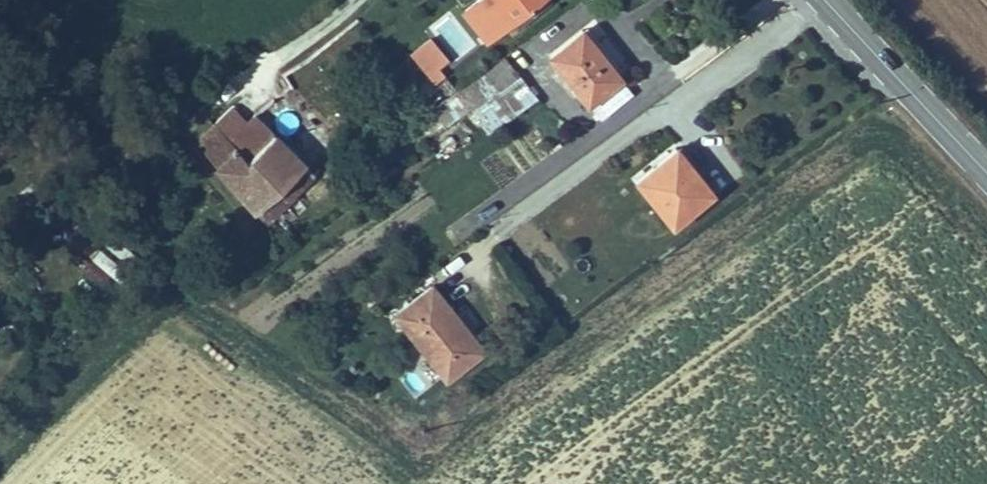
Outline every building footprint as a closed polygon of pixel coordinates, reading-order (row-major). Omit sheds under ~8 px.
[(458,4),(484,37),(532,0),(464,0),(458,4)] [(427,77),(451,62),(432,32),(408,47),(427,77)] [(492,37),(472,53),(498,83),(507,75),(500,68),(510,59),(492,37)] [(561,79),(549,62),(524,81),(536,97),(561,79)] [(265,137),(327,209),(353,188),(296,119),(288,125),(274,108),(255,124),(265,137)] [(255,124),(232,146),(244,159),(265,137),(255,124)] [(265,137),(244,159),(301,227),(327,209),(265,137)] [(729,142),(694,171),(732,217),(767,187),(729,142)] [(92,237),(75,253),(105,283),(122,267),(92,237)] [(467,284),(431,312),(482,377),(500,362),(493,353),(510,339),(467,284)]
